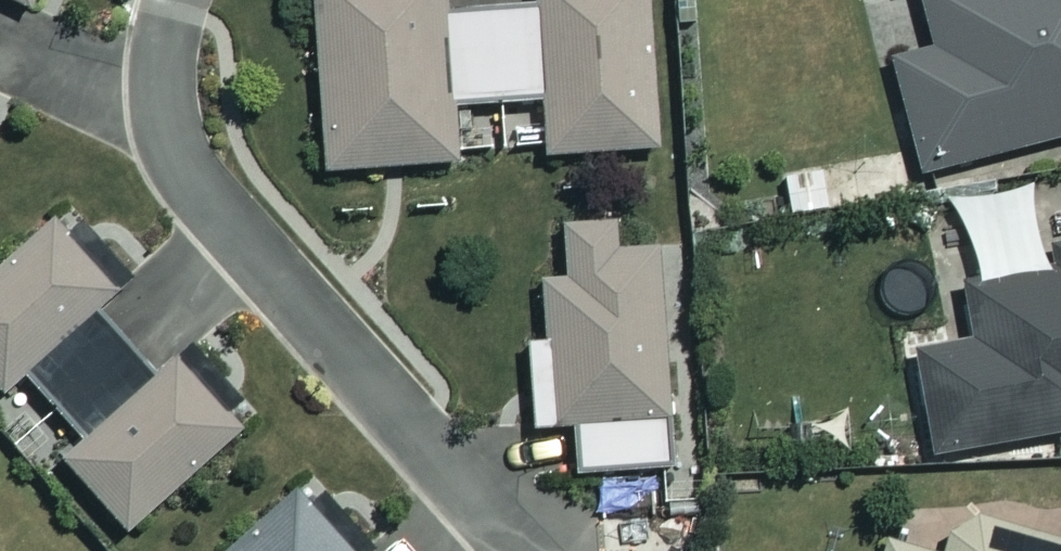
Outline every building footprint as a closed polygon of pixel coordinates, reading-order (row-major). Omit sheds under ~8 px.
[(318,167),(655,152),(646,0),(533,0),(533,7),(445,11),(444,0),(311,0),(318,167)] [(932,50),(889,61),(919,177),(1060,139),(1060,0),(918,0),(932,50)] [(651,219),(560,224),(563,278),(537,280),(540,343),(521,344),(525,433),(569,431),(571,476),(664,471),(651,219)] [(109,290),(51,221),(0,265),(0,383),(18,368),(80,440),(57,460),(119,529),(233,428),(171,359),(155,372),(95,302),(109,290)] [(1033,231),(1041,274),(954,290),(964,340),(906,351),(926,456),(1060,430),(1060,226),(1033,231)] [(287,492),(225,550),(342,550),(287,492)] [(950,510),(938,550),(1060,550),(1060,544),(950,510)] [(885,542),(882,550),(913,550),(885,542)]
